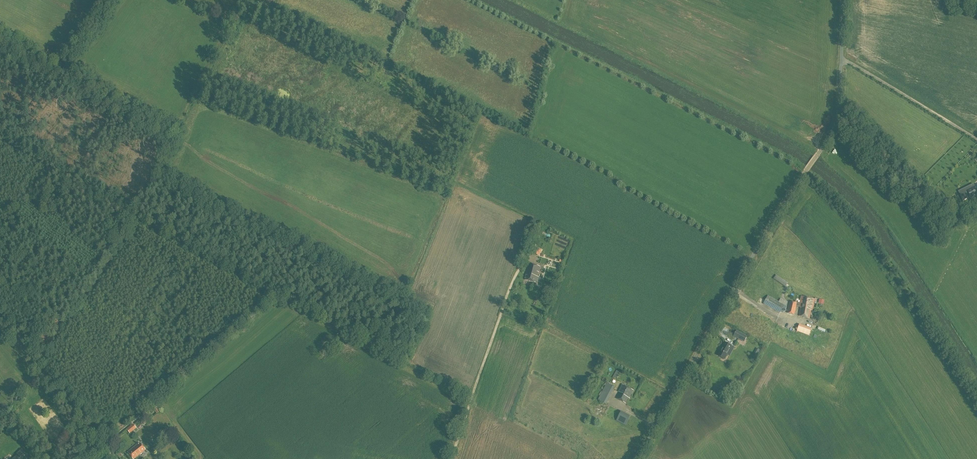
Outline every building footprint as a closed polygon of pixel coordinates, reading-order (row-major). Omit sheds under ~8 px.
[(970,198),(976,195),(976,185),(966,190),(967,190),(960,194),(963,200),(970,196),(970,198)] [(537,284),(538,278),(537,277),(540,267),(529,264),(525,280),(537,284)] [(785,287),(788,283),(776,275),(773,279),(785,287)] [(780,313),(784,306),(767,296),(763,304),(780,313)] [(812,311),(815,300),(801,297),(800,304),(790,302),(787,314),(794,315),(796,307),(800,308),(798,316),(809,319),(811,311),(812,311)] [(800,325),(797,332),(804,334),(807,327),(800,325)] [(744,342),(747,336),(737,330),(733,336),(744,342)] [(724,360),(732,347),(725,343),(722,349),(723,349),(721,352),(720,351),(718,356),(724,360)] [(606,404),(615,387),(607,383),(598,400),(606,404)] [(629,399),(633,391),(622,385),(619,392),(619,393),(616,399),(625,403),(628,398),(629,399)] [(625,424),(629,416),(616,409),(615,411),(610,408),(606,416),(602,422),(614,429),(619,421),(625,424)] [(130,433),(136,428),(133,424),(126,429),(130,433)] [(145,450),(139,443),(128,452),(133,458),(134,458),(145,450)] [(28,457),(22,450),(17,454),(18,455),(13,458),(26,458),(28,457)]
